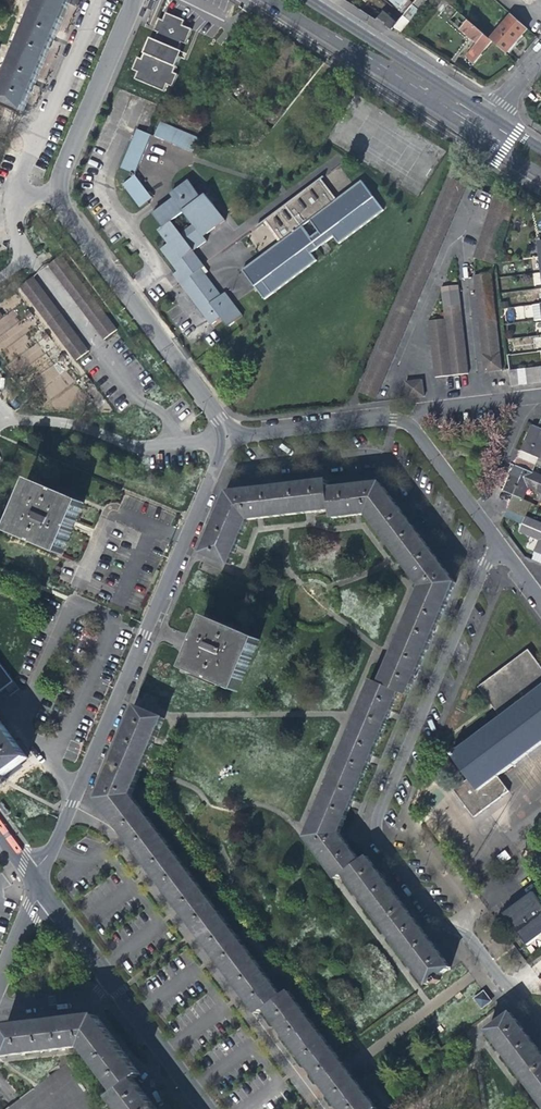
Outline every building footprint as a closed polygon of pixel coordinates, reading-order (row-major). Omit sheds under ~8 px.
[(39,3),(0,95),(0,101),(24,111),(41,71),(61,24),(71,0),(37,0),(39,3)] [(415,3),(411,0),(394,0),(407,12),(415,3)] [(396,25),(404,30),(409,24),(429,0),(417,0),(415,3),(407,12),(400,20),(396,25)] [(445,0),(442,0),(435,8),(440,13),(449,3),(445,0)] [(155,3),(149,1),(146,9),(151,11),(155,3)] [(376,18),(390,28),(396,20),(382,10),(376,18)] [(474,63),(492,41),(490,40),(461,14),(453,24),(469,39),(475,44),(465,57),(474,63)] [(184,22),(166,15),(163,22),(158,20),(153,32),(157,33),(156,36),(154,42),(150,40),(140,61),(136,59),(132,71),(137,74),(134,80),(163,93),(166,87),(172,88),(176,76),(173,75),(181,54),(177,52),(181,44),(185,46),(192,29),(182,25),(184,22)] [(512,15),(490,40),(492,41),(505,53),(518,39),(527,29),(512,15)] [(196,155),(203,141),(165,122),(158,136),(196,155)] [(123,168),(139,176),(156,136),(141,129),(123,168)] [(155,198),(139,176),(125,185),(142,208),(155,198)] [(376,399),(469,186),(455,180),(362,392),(376,399)] [(333,206),(338,202),(322,181),(320,183),(330,197),(328,199),(333,206)] [(163,252),(179,274),(175,277),(212,327),(222,319),(229,329),(243,318),(226,295),(223,297),(208,276),(211,273),(195,252),(209,243),(205,238),(227,222),(210,197),(205,200),(192,182),(173,196),(176,201),(156,215),(165,229),(161,232),(171,246),(163,252)] [(277,236),(279,235),(284,241),(280,245),(243,271),(265,301),(271,297),(317,263),(312,256),(334,239),(339,246),(385,213),(363,184),(338,202),(333,206),(328,199),(330,197),(320,183),(267,222),(277,236)] [(277,236),(267,222),(265,224),(280,245),(284,241),(279,235),(277,236)] [(117,330),(63,257),(50,267),(104,339),(117,330)] [(503,370),(491,274),(474,276),(487,372),(503,370)] [(76,361),(89,351),(35,278),(22,288),(76,361)] [(469,366),(458,278),(443,279),(442,279),(446,311),(429,313),(437,369),(469,366)] [(532,384),(536,383),(533,368),(525,369),(527,384),(532,384)] [(523,385),(527,384),(525,369),(517,370),(519,385),(523,385)] [(515,386),(519,385),(517,370),(509,371),(511,386),(515,386)] [(409,399),(426,397),(424,380),(407,382),(409,399)] [(540,447),(540,431),(536,428),(530,426),(524,441),(519,452),(514,450),(510,458),(533,467),(540,447)] [(529,475),(533,467),(510,458),(507,465),(512,467),(529,475)] [(539,496),(540,492),(540,480),(529,475),(512,467),(506,481),(500,493),(511,497),(508,505),(525,512),(528,505),(519,501),(524,490),(539,496)] [(248,519),(330,508),(331,516),(365,512),(421,588),(380,685),(374,682),(307,837),(341,882),(347,877),(429,988),(451,972),(432,946),(400,903),(377,872),(369,862),(363,866),(350,848),(340,835),(351,809),(372,757),(399,692),(406,695),(453,583),(379,481),(327,488),(326,480),(313,481),(254,489),(228,492),(216,522),(202,554),(228,565),(248,519)] [(75,522),(83,504),(31,481),(8,534),(60,555),(75,522)] [(522,520),(525,512),(508,505),(504,512),(522,520)] [(522,520),(504,512),(501,520),(518,528),(517,531),(537,541),(531,555),(540,559),(540,528),(522,520)] [(237,691),(259,640),(206,617),(195,643),(184,669),(237,691)] [(479,688),(501,718),(451,756),(470,780),(454,792),(475,820),(510,793),(499,778),(540,745),(540,672),(526,653),(479,688)] [(15,682),(0,661),(0,694),(15,682)] [(260,1009),(275,1028),(301,1065),(320,1089),(330,1103),(334,1108),(368,1108),(341,1073),(282,993),(275,998),(130,795),(142,767),(163,717),(138,707),(132,720),(115,759),(98,799),(106,810),(146,865),(178,911),(197,937),(210,956),(238,994),(252,1014),(260,1009)] [(5,775),(29,758),(0,719),(0,768),(5,775)] [(29,758),(5,775),(10,781),(33,764),(29,758)] [(5,775),(0,768),(0,780),(4,786),(10,781),(5,775)] [(506,915),(519,933),(529,948),(540,939),(540,904),(533,894),(506,915)] [(480,1009),(491,1001),(483,989),(472,997),(480,1009)] [(137,1086),(131,1078),(137,1073),(112,1039),(95,1017),(80,1018),(22,1025),(0,1027),(0,1054),(81,1046),(115,1091),(108,1095),(118,1108),(154,1108),(137,1086)] [(518,1027),(512,1018),(489,1035),(540,1106),(540,1058),(518,1027)]
